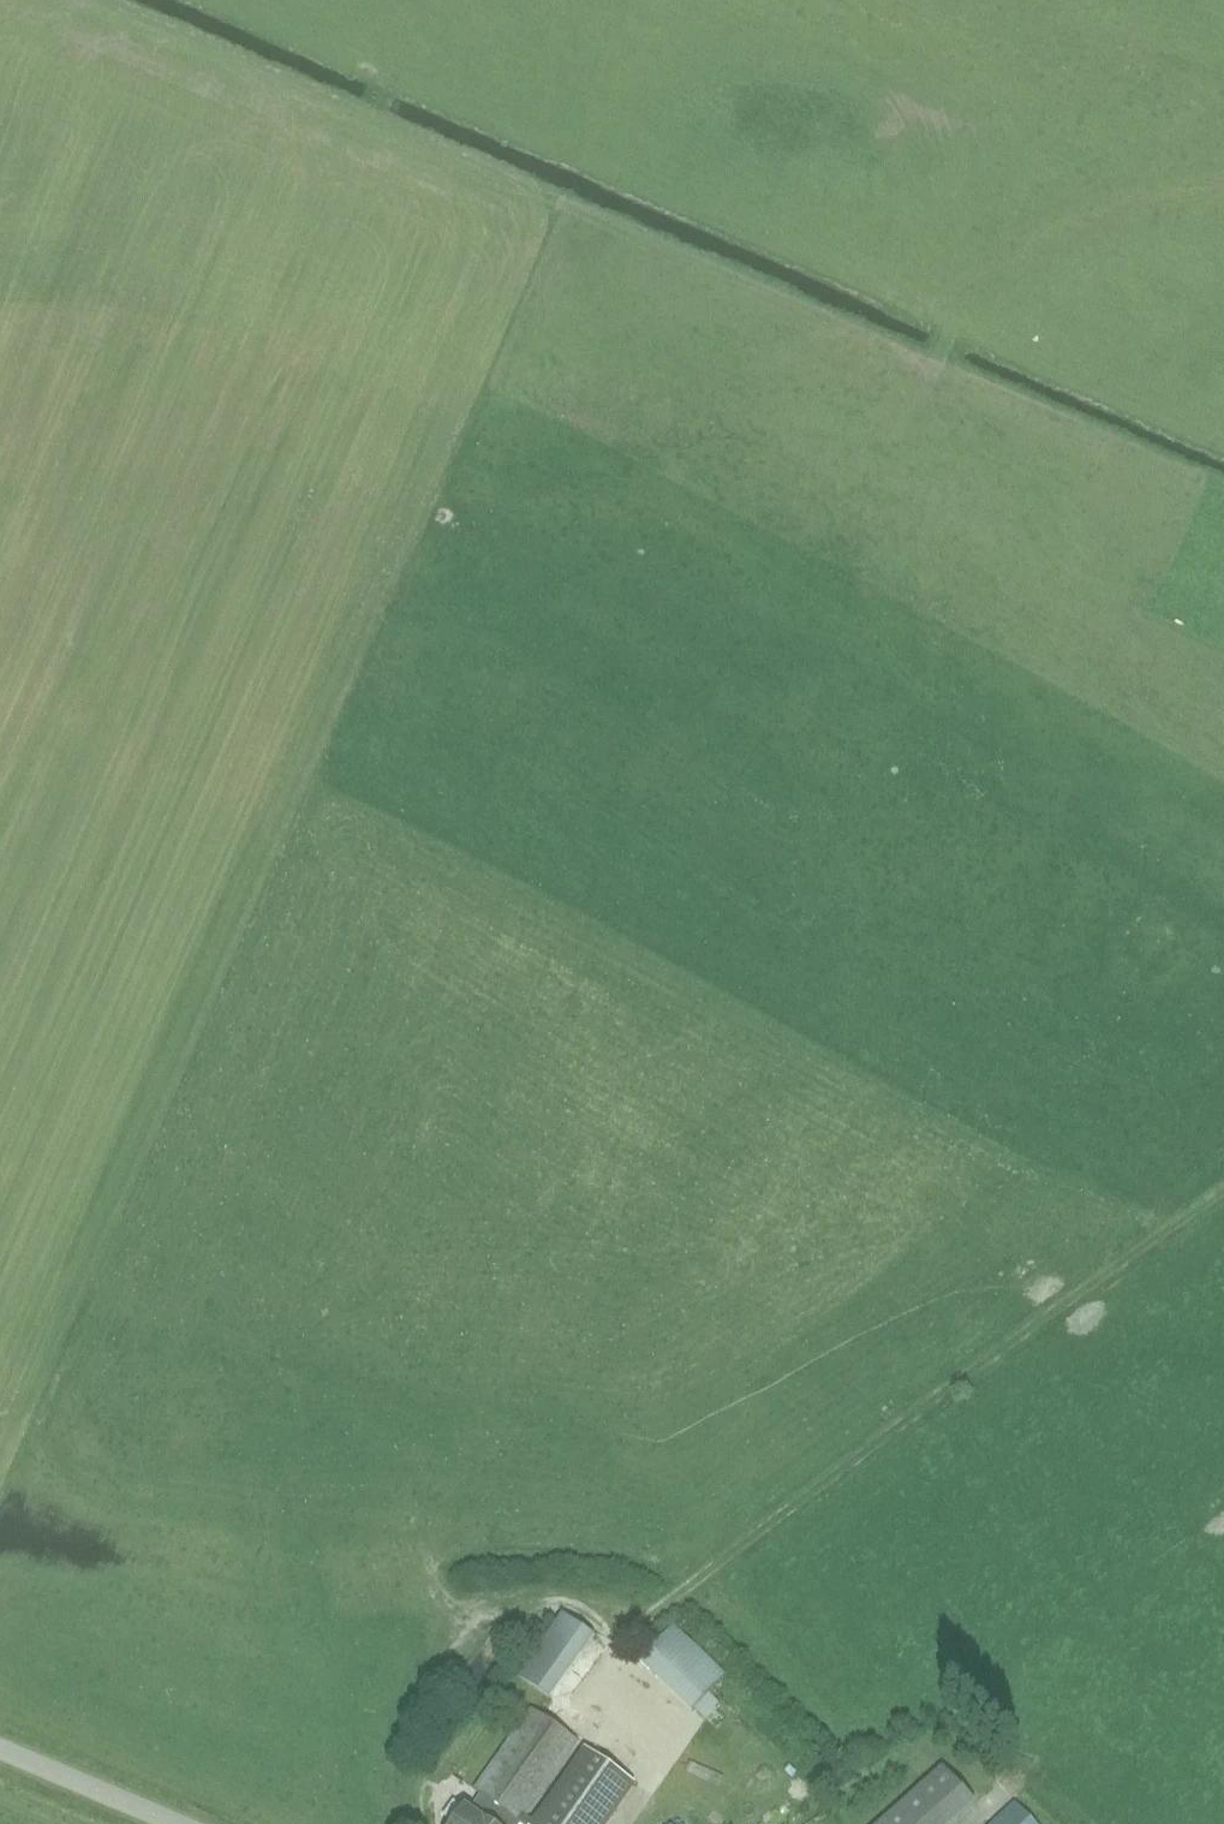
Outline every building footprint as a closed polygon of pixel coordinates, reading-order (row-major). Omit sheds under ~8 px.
[(560,1706),(596,1641),(561,1622),(525,1687),(560,1706)] [(638,1660),(692,1713),(695,1710),(699,1714),(716,1697),(712,1693),(728,1676),(674,1623),(638,1660)] [(518,1818),(526,1823),(607,1823),(636,1784),(584,1747),(532,1820),(528,1817),(580,1742),(531,1707),(475,1787),(484,1793),(472,1810),(468,1806),(455,1823),(514,1823),(518,1818)] [(876,1823),(951,1823),(976,1801),(943,1764),(876,1823)] [(991,1823),(1038,1823),(1015,1801),(991,1823)]
